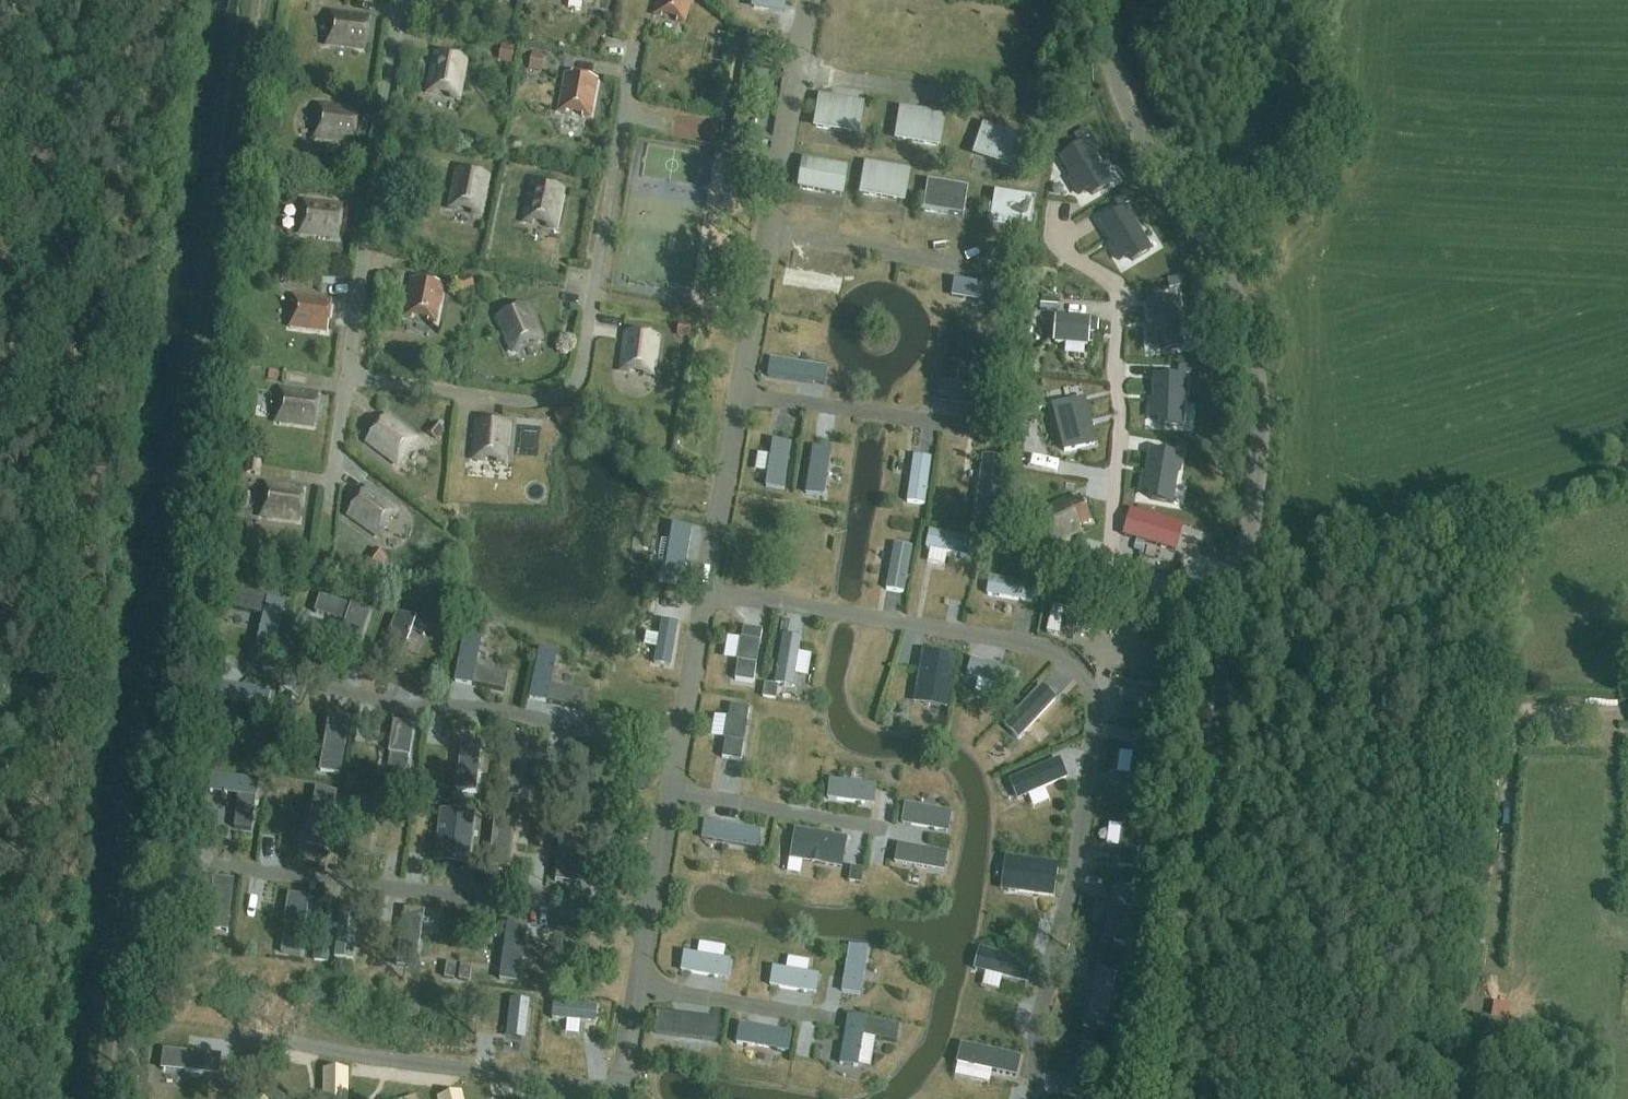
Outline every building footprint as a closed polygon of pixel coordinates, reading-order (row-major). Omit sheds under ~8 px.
[(691,0),(658,0),(654,14),(662,16),(663,11),(678,16),(677,20),(685,22),(691,0)] [(754,7),(782,10),(784,0),(754,0),(754,7)] [(364,49),(368,17),(332,13),(331,20),(334,21),(332,37),(329,36),(328,44),(364,49)] [(459,96),(466,60),(435,54),(428,91),(436,92),(437,88),(452,91),(451,95),(459,96)] [(590,116),(597,80),(566,74),(559,111),(567,112),(568,108),(583,110),(582,115),(590,116)] [(821,98),(816,126),(857,133),(861,105),(821,98)] [(353,142),(357,110),(320,105),(319,113),(322,114),(320,130),(317,129),(316,137),(353,142)] [(902,110),(897,138),(938,145),(943,117),(902,110)] [(990,126),(979,157),(1015,169),(1025,138),(990,126)] [(1078,143),(1089,136),(1084,128),(1073,135),(1078,143)] [(1084,141),(1060,156),(1072,176),(1069,178),(1080,195),(1089,190),(1093,198),(1113,184),(1084,141)] [(868,195),(914,200),(917,170),(871,164),(868,195)] [(810,191),(848,192),(848,166),(811,166),(810,191)] [(481,213),(488,177),(457,170),(450,207),(457,208),(458,204),(474,207),(473,211),(481,213)] [(967,216),(972,189),(935,183),(931,210),(967,216)] [(556,226),(563,190),(532,184),(524,220),(532,222),(533,217),(549,220),(548,225),(556,226)] [(1114,200),(1119,208),(1129,201),(1124,193),(1114,200)] [(337,237),(341,206),(304,201),(303,209),(307,209),(305,225),(302,225),(301,233),(337,237)] [(357,225),(358,202),(349,201),(347,224),(357,225)] [(1127,205),(1101,220),(1113,241),(1110,244),(1120,261),(1129,256),(1132,262),(1154,249),(1127,205)] [(1181,286),(1180,277),(1167,279),(1168,288),(1181,286)] [(435,287),(419,284),(420,281),(412,279),(405,315),(436,322),(444,285),(436,284),(435,287)] [(965,280),(962,297),(1006,304),(1008,304),(1011,287),(965,280)] [(327,332),(331,300),(294,295),(293,303),(297,303),(295,319),(291,319),(290,327),(327,332)] [(1044,311),(1052,311),(1052,301),(1044,300),(1044,311)] [(1151,326),(1147,327),(1148,335),(1149,343),(1161,342),(1161,350),(1171,348),(1182,347),(1181,343),(1178,323),(1172,323),(1171,317),(1178,316),(1180,316),(1179,305),(1178,300),(1162,302),(1148,304),(1149,314),(1151,326)] [(542,338),(527,304),(497,317),(512,351),(519,348),(518,345),(533,338),(534,342),(542,338)] [(1056,319),(1054,343),(1087,345),(1088,330),(1097,331),(1097,322),(1056,319)] [(691,325),(678,324),(677,336),(690,339),(691,325)] [(653,374),(658,338),(626,333),(621,370),(629,371),(629,367),(645,370),(645,373),(653,374)] [(828,386),(831,366),(770,358),(767,377),(828,386)] [(1178,365),(1178,373),(1190,374),(1190,366),(1178,365)] [(1150,400),(1150,417),(1161,417),(1161,425),(1181,426),(1182,401),(1176,401),(1176,394),(1183,395),(1185,395),(1186,379),(1155,377),(1154,400),(1150,400)] [(313,427),(318,395),(281,390),(280,397),(283,398),(281,414),(278,413),(276,421),(313,427)] [(1040,394),(1028,397),(1031,410),(1044,407),(1040,394)] [(1084,399),(1053,407),(1064,451),(1095,443),(1084,399)] [(412,445),(416,439),(387,416),(367,442),(397,464),(402,458),(399,456),(409,443),(412,445)] [(505,461),(509,424),(477,421),(474,458),(481,459),(482,455),(498,457),(497,460),(505,461)] [(436,441),(444,431),(433,423),(425,433),(436,441)] [(545,429),(530,434),(534,446),(549,441),(545,429)] [(1186,453),(1187,444),(1176,442),(1174,451),(1186,453)] [(793,448),(774,444),(766,489),(785,493),(793,448)] [(833,450),(813,447),(805,498),(825,501),(833,450)] [(1003,454),(982,451),(973,513),(994,516),(1003,454)] [(931,455),(915,452),(907,501),(924,504),(931,455)] [(1144,474),(1141,490),(1152,492),(1151,500),(1171,503),(1175,479),(1169,478),(1170,471),(1176,472),(1179,473),(1181,457),(1151,452),(1147,474),(1144,474)] [(262,464),(248,462),(248,475),(261,476),(262,464)] [(477,467),(478,484),(521,482),(520,466),(477,467)] [(299,521),(303,489),(266,484),(265,491),(269,492),(266,508),(263,507),(262,516),(299,521)] [(393,517),(398,510),(367,489),(349,515),(379,536),(383,530),(380,528),(390,515),(393,517)] [(1091,521),(1080,498),(1058,509),(1056,505),(1039,513),(1053,544),(1080,531),(1078,527),(1091,521)] [(1131,510),(1124,535),(1174,550),(1182,524),(1131,510)] [(973,533),(929,524),(925,545),(968,554),(973,533)] [(697,530),(673,526),(664,582),(688,586),(697,530)] [(906,593),(913,544),(893,541),(885,590),(906,593)] [(384,558),(373,549),(366,560),(377,568),(384,558)] [(1098,571),(1101,558),(1085,554),(1081,566),(1098,571)] [(986,595),(1033,602),(1036,580),(989,574),(986,595)] [(288,663),(297,605),(274,602),(265,660),(288,663)] [(349,624),(352,613),(331,606),(327,617),(349,624)] [(417,624),(393,616),(375,669),(398,677),(417,624)] [(803,632),(784,629),(776,680),(795,683),(803,632)] [(766,633),(743,630),(735,684),(757,687),(766,633)] [(482,641),(462,637),(453,685),(473,689),(482,641)] [(1195,643),(1184,641),(1182,652),(1193,654),(1195,643)] [(957,651),(924,645),(915,698),(948,704),(957,651)] [(561,659),(540,654),(529,702),(550,706),(561,659)] [(1016,687),(985,678),(980,694),(1011,703),(1016,687)] [(1058,695),(1043,681),(1005,722),(1020,736),(1058,695)] [(1161,689),(1123,684),(1120,700),(1159,705),(1161,689)] [(226,709),(225,731),(253,733),(255,710),(226,709)] [(719,737),(730,739),(733,717),(722,716),(719,737)] [(434,727),(435,749),(454,748),(453,726),(434,727)] [(1156,740),(1136,737),(1129,789),(1148,792),(1156,740)] [(752,767),(753,745),(731,744),(730,766),(752,767)] [(1014,751),(1001,761),(1010,773),(1023,763),(1014,751)] [(1060,755),(1010,775),(1017,794),(1067,772),(1060,755)] [(873,804),(876,784),(826,778),(823,798),(873,804)] [(954,807),(906,799),(903,819),(951,826),(954,807)] [(243,833),(257,836),(264,808),(251,804),(243,833)] [(1144,811),(1126,809),(1120,860),(1138,862),(1144,811)] [(761,831),(706,822),(702,843),(757,853),(761,831)] [(849,835),(796,827),(792,853),(845,861),(849,835)] [(950,849),(897,839),(893,859),(946,870),(950,849)] [(1058,863),(1001,854),(996,886),(1053,895),(1058,863)] [(220,939),(243,940),(246,883),(222,882),(220,939)] [(1134,890),(1113,886),(1103,933),(1124,937),(1134,890)] [(424,911),(405,909),(396,961),(417,963),(424,911)] [(529,928),(508,925),(500,983),(521,986),(529,928)] [(848,940),(842,986),(863,989),(869,943),(848,940)] [(1027,982),(1033,958),(980,944),(974,969),(1027,982)] [(731,956),(684,949),(681,967),(729,974),(731,956)] [(1120,970),(1097,964),(1085,1015),(1108,1020),(1120,970)] [(822,972),(775,965),(772,983),(819,989),(822,972)] [(1009,1000),(1011,978),(993,976),(990,997),(1009,1000)] [(531,998),(512,995),(508,1032),(508,1037),(526,1038),(531,998)] [(596,1005),(552,1001),(551,1018),(595,1022),(596,1005)] [(898,1018),(849,1010),(841,1060),(859,1063),(865,1030),(896,1034),(898,1018)] [(718,1020),(657,1013),(654,1039),(714,1046),(718,1020)] [(796,1027),(741,1018),(738,1037),(793,1046),(796,1027)] [(823,1060),(824,1035),(801,1034),(800,1059),(823,1060)] [(964,1036),(959,1056),(1016,1071),(1021,1051),(964,1036)] [(867,1066),(851,1065),(850,1072),(880,1073),(881,1038),(868,1038),(867,1066)] [(196,1048),(162,1045),(160,1067),(219,1074),(222,1051),(196,1048)] [(758,1046),(757,1055),(782,1057),(782,1047),(758,1046)] [(967,1070),(966,1088),(1022,1090),(1023,1071),(967,1070)]
